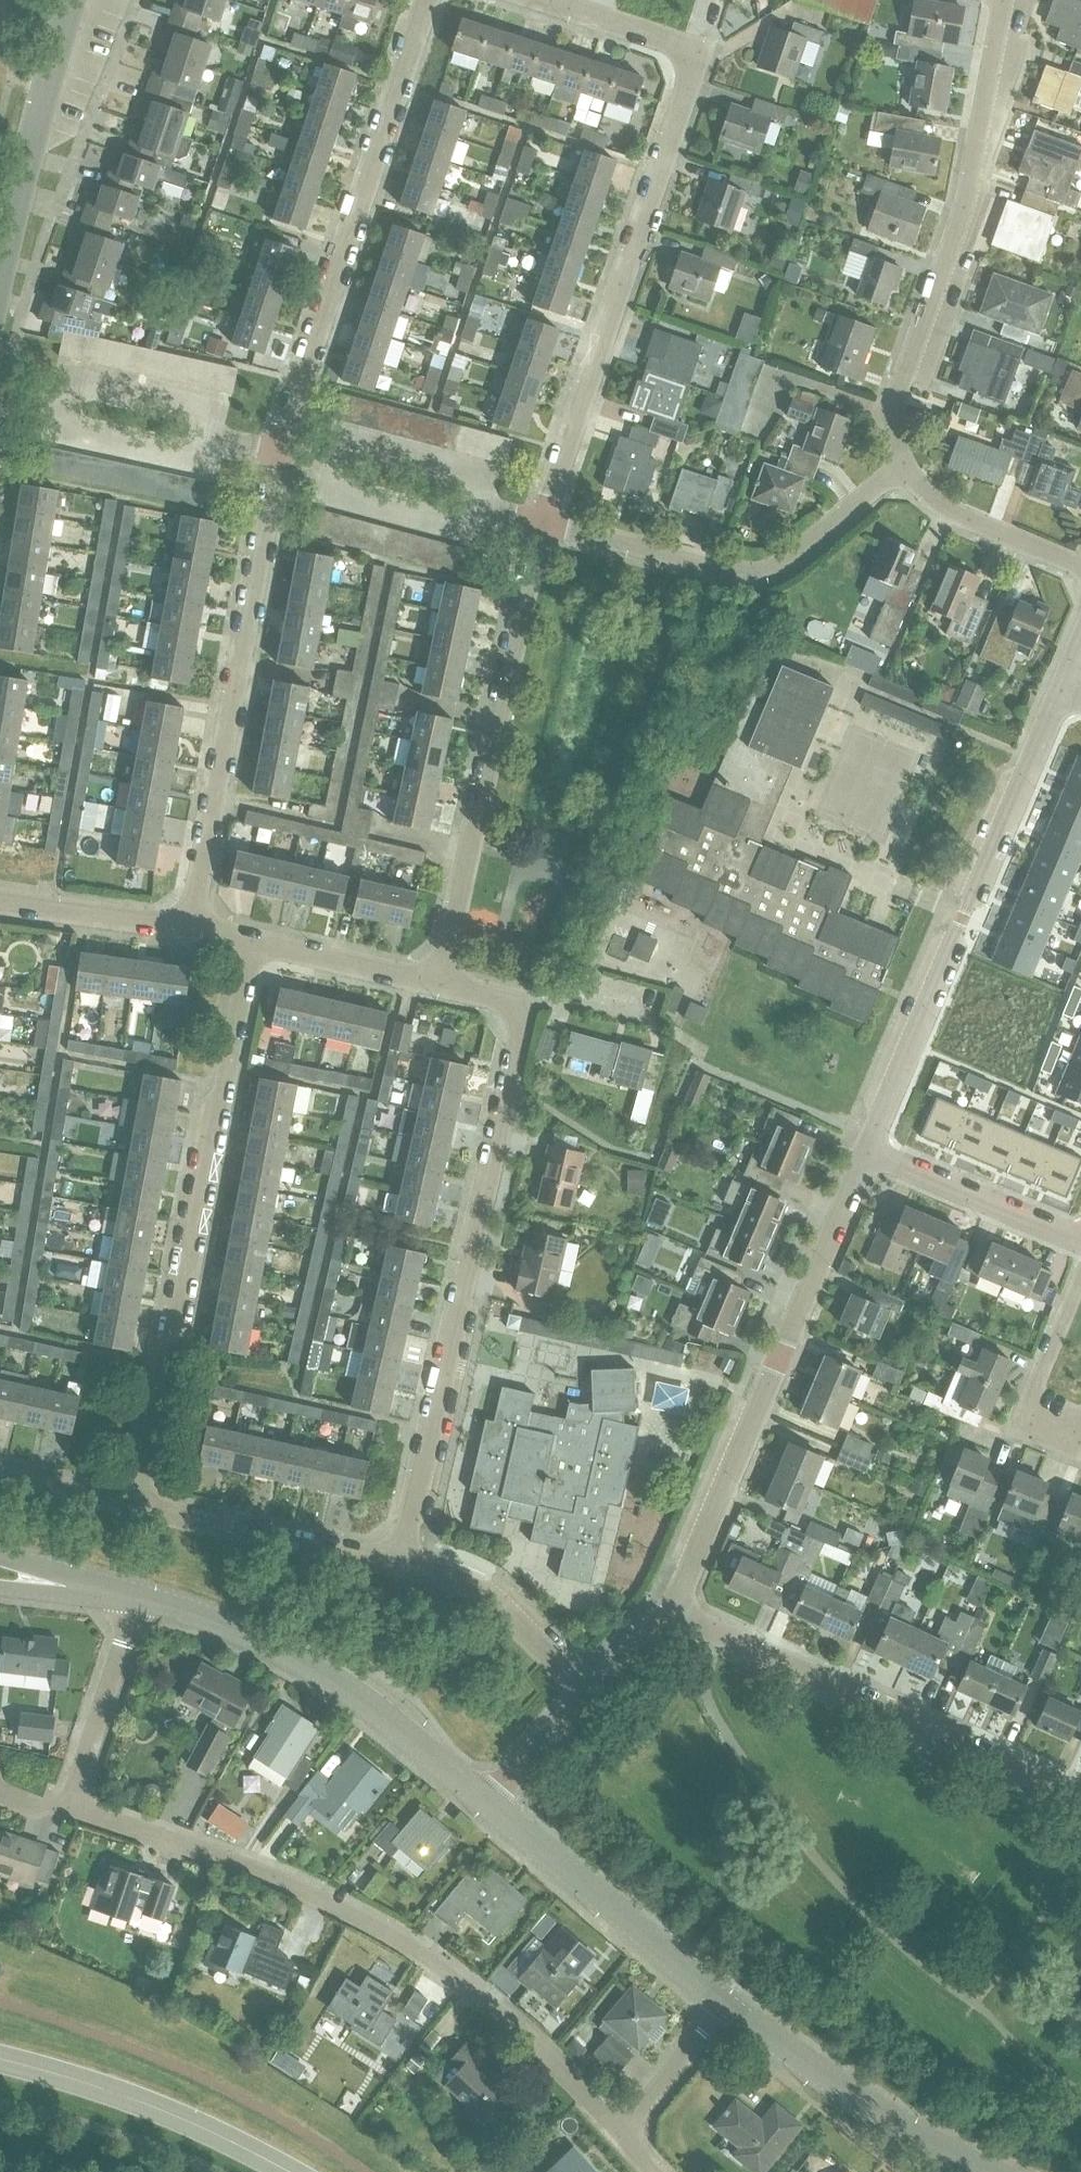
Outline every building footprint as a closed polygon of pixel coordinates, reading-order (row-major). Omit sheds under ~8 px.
[(169,19),(197,28),(201,15),(220,21),(227,0),(186,0),(185,1),(182,0),(176,0),(169,19)] [(342,15),(347,0),(317,0),(315,6),(342,15)] [(338,28),(353,32),(357,20),(369,24),(377,0),(347,0),(342,15),(338,28)] [(818,8),(820,0),(806,0),(805,4),(818,8)] [(830,12),(834,0),(820,0),(818,8),(830,12)] [(843,17),(848,0),(834,0),(830,12),(843,17)] [(855,21),(862,0),(848,0),(843,17),(855,21)] [(855,21),(868,25),(876,1),(874,0),(862,0),(855,21)] [(1075,0),(1055,0),(1047,22),(1061,26),(1056,41),(1080,50),(1080,2),(1075,0)] [(899,46),(911,49),(941,54),(944,41),(956,43),(962,10),(940,6),(940,4),(924,1),(923,7),(914,5),(909,34),(897,31),(894,45),(899,46)] [(171,43),(167,56),(204,68),(211,46),(193,40),(197,28),(169,19),(162,40),(171,43)] [(450,51),(477,60),(488,27),(461,19),(450,51)] [(791,78),(797,62),(814,68),(825,34),(794,23),(790,35),(771,28),(759,67),(791,78)] [(477,60),(503,68),(513,36),(488,27),(477,60)] [(291,44),(302,48),(305,37),(294,33),(291,44)] [(503,68),(528,76),(539,44),(513,36),(503,68)] [(305,37),(302,48),(315,53),(319,41),(305,37)] [(330,59),(356,68),(362,50),(336,42),(330,59)] [(528,76),(554,85),(564,53),(539,44),(528,76)] [(897,59),(908,61),(917,62),(909,105),(943,112),(952,69),(939,67),(941,54),(911,49),(899,46),(897,59)] [(554,85),(579,93),(590,61),(564,53),(554,85)] [(193,102),(196,90),(204,68),(167,56),(162,70),(153,67),(146,87),(193,102)] [(256,72),(266,75),(271,63),(260,60),(256,72)] [(581,94),(577,108),(589,112),(593,98),(605,101),(615,69),(590,61),(580,93),(581,94)] [(1072,61),(1068,74),(1045,65),(1032,102),(1067,115),(1080,78),(1080,64),(1072,61)] [(324,66),(316,92),(346,102),(355,76),(324,66)] [(615,69),(605,101),(632,110),(642,78),(615,69)] [(266,75),(256,72),(253,83),(263,87),(266,75)] [(438,94),(450,98),(454,87),(442,83),(438,94)] [(182,137),(189,115),(193,102),(146,87),(140,108),(149,111),(145,124),(182,137)] [(316,92),(307,117),(338,127),(346,102),(316,92)] [(489,111),(492,100),(480,96),(477,107),(489,111)] [(222,99),(218,110),(234,115),(237,104),(222,99)] [(492,100),(489,111),(502,115),(505,104),(492,100)] [(782,124),(787,111),(755,100),(751,113),(731,107),(720,140),(758,153),(769,120),(782,124)] [(434,101),(425,128),(456,139),(465,112),(434,101)] [(842,106),(837,121),(847,124),(851,109),(842,106)] [(243,110),(239,123),(249,127),(254,114),(243,110)] [(890,167),(932,174),(939,139),(912,134),(915,120),(877,112),(873,132),(896,137),(890,167)] [(532,113),(528,124),(540,128),(544,117),(532,113)] [(307,117),(299,143),(330,153),(338,127),(307,117)] [(544,117),(540,128),(553,132),(568,136),(572,125),(544,117)] [(249,127),(239,123),(236,135),(246,138),(249,127)] [(131,135),(124,155),(170,170),(174,158),(180,160),(189,157),(195,141),(182,137),(145,124),(140,138),(131,135)] [(425,128),(416,154),(448,164),(456,139),(425,128)] [(579,141),(591,144),(594,134),(583,130),(579,141)] [(1032,150),(1023,175),(1030,177),(1025,192),(1058,204),(1079,147),(1034,131),(1027,149),(1032,150)] [(594,134),(591,144),(604,149),(607,138),(594,134)] [(504,141),(500,153),(513,157),(517,145),(504,141)] [(299,143),(291,168),(321,178),(330,153),(299,143)] [(524,147),(520,159),(531,163),(535,150),(524,147)] [(584,151),(575,178),(606,188),(615,162),(584,151)] [(500,153),(496,166),(509,171),(513,157),(500,153)] [(416,154),(408,179),(439,190),(448,164),(416,154)] [(103,186),(139,198),(142,189),(136,187),(137,185),(153,190),(156,180),(186,190),(190,177),(170,170),(124,155),(119,169),(109,166),(103,186)] [(531,163),(520,159),(516,171),(527,175),(531,163)] [(222,174),(232,178),(237,166),(226,162),(222,174)] [(291,168),(282,194),(313,204),(321,178),(291,168)] [(851,169),(849,176),(860,180),(862,173),(851,169)] [(802,173),(795,194),(808,198),(815,177),(802,173)] [(232,178),(222,174),(218,186),(228,190),(232,178)] [(733,174),(728,188),(710,182),(697,220),(730,231),(743,194),(760,200),(765,185),(733,174)] [(867,230),(910,246),(924,209),(904,202),(909,189),(867,174),(861,190),(879,197),(867,230)] [(575,178),(567,203),(598,213),(606,188),(575,178)] [(439,190),(408,179),(399,205),(431,215),(439,190)] [(83,217),(109,226),(113,214),(132,220),(139,198),(103,186),(102,186),(98,200),(89,197),(83,217)] [(494,208),(499,195),(487,191),(483,204),(494,208)] [(999,226),(992,244),(1037,260),(1058,204),(1025,192),(1020,207),(1013,204),(1005,228),(999,226)] [(313,204),(282,194),(274,220),(305,230),(313,204)] [(526,217),(529,218),(533,207),(507,198),(503,210),(526,218),(526,217)] [(792,198),(785,222),(799,227),(807,203),(792,198)] [(567,203),(558,228),(589,239),(598,213),(567,203)] [(490,220),(494,208),(483,204),(479,216),(490,220)] [(503,210),(499,222),(522,230),(526,218),(503,210)] [(81,254),(117,267),(124,245),(105,239),(109,226),(83,217),(76,238),(85,241),(81,254)] [(393,226),(384,251),(416,261),(427,265),(435,240),(424,236),(393,226)] [(558,228),(549,254),(581,265),(589,239),(558,228)] [(199,247),(209,250),(212,238),(202,235),(199,247)] [(894,291),(902,270),(873,260),(878,248),(853,239),(849,251),(869,259),(856,295),(884,305),(890,289),(894,291)] [(267,241),(258,267),(289,277),(298,251),(267,241)] [(209,250),(199,247),(195,259),(205,262),(209,250)] [(731,272),(736,259),(704,248),(700,260),(681,254),(670,287),(707,300),(718,268),(731,272)] [(490,249),(486,262),(497,265),(508,269),(512,256),(490,249)] [(384,251),(376,276),(407,287),(416,261),(384,251)] [(67,266),(60,286),(87,295),(95,298),(105,301),(117,267),(81,254),(76,269),(67,266)] [(549,254),(541,280),(572,291),(581,265),(549,254)] [(482,274),(493,277),(497,265),(486,262),(482,274)] [(453,274),(460,276),(471,279),(475,269),(457,263),(453,274)] [(258,267),(250,292),(281,302),(289,277),(258,267)] [(768,274),(760,280),(768,292),(776,286),(768,274)] [(1055,296),(1031,287),(994,274),(980,314),(1004,322),(1000,334),(1024,343),(1028,332),(1041,337),(1055,296)] [(376,276),(367,302),(399,313),(407,287),(376,276)] [(466,294),(471,279),(460,276),(456,290),(466,294)] [(572,291),(541,280),(532,305),(564,316),(572,291)] [(38,318),(65,327),(64,331),(77,333),(90,336),(101,338),(104,325),(88,320),(91,311),(113,318),(117,305),(87,295),(60,286),(59,285),(54,300),(45,297),(38,318)] [(182,298),(192,301),(196,289),(186,286),(182,298)] [(250,292),(241,318),(272,328),(281,302),(250,292)] [(192,301),(182,298),(178,310),(188,314),(192,301)] [(367,302),(359,328),(390,339),(399,313),(367,302)] [(819,308),(816,320),(824,323),(827,311),(819,308)] [(405,320),(431,329),(434,318),(408,309),(405,320)] [(468,316),(464,327),(475,331),(479,320),(468,316)] [(447,317),(443,327),(454,331),(458,320),(447,317)] [(863,365),(875,331),(838,317),(820,367),(862,382),(868,367),(863,365)] [(272,328),(241,318),(233,344),(263,355),(272,328)] [(527,320),(519,346),(550,356),(559,330),(527,320)] [(450,345),(454,331),(443,327),(438,341),(450,345)] [(471,344),(475,331),(464,327),(460,340),(471,344)] [(359,328),(350,354),(382,365),(390,339),(359,328)] [(59,356),(72,359),(77,333),(64,331),(59,356)] [(651,357),(647,370),(688,385),(701,346),(655,331),(646,355),(651,357)] [(72,359),(84,362),(90,336),(77,333),(72,359)] [(84,362),(96,365),(102,339),(101,338),(90,336),(84,362)] [(1030,349),(1011,343),(992,336),(988,349),(970,343),(963,363),(967,365),(959,387),(989,397),(993,384),(996,385),(1006,356),(1025,363),(1030,349)] [(224,358),(229,343),(211,338),(207,353),(224,358)] [(96,365),(109,367),(114,342),(102,339),(96,365)] [(109,367),(121,370),(127,344),(114,342),(109,367)] [(121,370),(133,373),(139,347),(127,344),(121,370)] [(455,359),(472,363),(475,350),(458,346),(455,359)] [(519,346),(510,372),(541,382),(550,356),(519,346)] [(133,373),(146,376),(151,350),(139,347),(133,373)] [(146,376),(158,378),(164,352),(151,350),(146,376)] [(158,378),(170,381),(176,355),(164,352),(158,378)] [(712,428),(737,437),(763,362),(739,353),(712,428)] [(382,365),(350,354),(342,380),(373,391),(382,365)] [(170,381),(183,384),(188,358),(176,355),(170,381)] [(183,384),(195,386),(201,361),(188,358),(183,384)] [(1058,359),(1052,376),(1057,378),(1064,375),(1069,363),(1058,359)] [(195,386),(207,389),(213,363),(201,361),(195,386)] [(207,389),(220,392),(225,366),(213,363),(207,389)] [(225,366),(220,392),(232,395),(238,369),(225,366)] [(430,367),(426,380),(437,383),(441,371),(430,367)] [(452,367),(448,380),(460,384),(464,371),(452,367)] [(638,382),(630,407),(658,416),(651,433),(659,436),(683,444),(689,426),(675,422),(688,385),(647,370),(643,383),(638,382)] [(510,372),(501,397),(533,408),(541,382),(510,372)] [(1080,411),(1080,375),(1073,372),(1060,402),(1080,411)] [(433,396),(437,383),(426,380),(422,392),(433,396)] [(448,380),(444,393),(456,397),(460,384),(448,380)] [(332,418),(455,452),(462,426),(339,393),(332,418)] [(533,408),(501,397),(492,423),(524,434),(533,408)] [(794,399),(787,418),(809,425),(815,406),(794,399)] [(962,403),(957,417),(976,424),(982,410),(962,403)] [(792,446),(787,458),(816,468),(820,456),(838,462),(852,422),(816,409),(802,449),(792,446)] [(455,452),(468,455),(475,430),(462,426),(455,452)] [(651,460),(654,449),(659,436),(632,427),(627,439),(620,437),(616,449),(615,448),(602,486),(621,493),(622,492),(644,499),(657,462),(651,460)] [(1032,436),(1023,461),(1035,465),(1025,493),(1061,506),(1062,503),(1075,507),(1080,491),(1068,486),(1074,469),(1050,461),(1055,449),(1043,444),(1047,433),(1036,429),(1034,436),(1032,436)] [(468,455),(480,459),(487,433),(475,430),(468,455)] [(1011,457),(1023,461),(1032,436),(1016,430),(1012,442),(1004,439),(1000,451),(959,437),(949,466),(969,473),(970,471),(1002,482),(1011,457)] [(480,459),(492,462),(499,436),(487,433),(480,459)] [(499,436),(492,462),(505,466),(512,440),(499,436)] [(34,472),(60,478),(66,453),(40,447),(34,472)] [(816,468),(787,458),(782,456),(778,470),(763,465),(751,499),(792,514),(804,479),(811,482),(816,468)] [(721,511),(732,480),(718,475),(716,480),(681,468),(667,508),(703,521),(708,506),(721,511)] [(21,486),(17,514),(55,520),(59,492),(21,486)] [(107,500),(103,528),(114,530),(118,502),(107,500)] [(127,506),(122,534),(133,536),(138,508),(127,506)] [(480,556),(309,508),(301,534),(461,576),(464,563),(477,566),(480,556)] [(17,514),(12,541),(50,547),(55,520),(17,514)] [(182,517),(177,544),(214,552),(219,524),(182,517)] [(103,528),(98,555),(109,556),(114,530),(103,528)] [(122,534),(117,561),(128,563),(133,536),(122,534)] [(885,539),(870,576),(862,593),(885,602),(869,639),(890,648),(921,578),(909,573),(917,553),(885,539)] [(12,541),(8,568),(46,574),(50,547),(12,541)] [(177,544),(172,571),(209,578),(214,552),(177,544)] [(298,553),(292,584),(328,591),(334,559),(298,553)] [(98,555),(93,582),(104,583),(109,556),(98,555)] [(117,561),(112,588),(123,590),(128,563),(117,561)] [(373,566),(366,598),(378,600),(384,568),(373,566)] [(8,568),(4,595),(42,601),(46,574),(8,568)] [(172,571),(166,598),(204,605),(209,578),(172,571)] [(946,635),(970,646),(986,609),(969,602),(979,579),(961,571),(958,577),(947,572),(931,611),(952,620),(946,635)] [(387,601),(399,604),(405,574),(393,572),(387,601)] [(93,582),(89,609),(100,610),(104,583),(93,582)] [(292,584),(287,611),(323,618),(328,591),(292,584)] [(444,584),(438,614),(473,622),(480,592),(444,584)] [(112,588),(108,615),(118,617),(123,590),(112,588)] [(0,620),(0,622),(38,628),(42,601),(4,595),(0,620)] [(161,625),(199,633),(204,605),(166,598),(161,625)] [(378,600),(366,598),(361,625),(373,627),(378,600)] [(399,604),(387,601),(382,628),(394,631),(399,604)] [(1033,649),(1051,609),(1045,606),(1042,612),(1020,602),(1014,614),(1000,608),(987,640),(1010,650),(1014,641),(1033,649)] [(89,609),(84,636),(95,637),(100,610),(89,609)] [(287,611),(282,638),(318,645),(323,618),(287,611)] [(438,614),(432,640),(468,649),(473,622),(438,614)] [(108,615),(103,642),(113,644),(118,617),(108,615)] [(137,633),(141,621),(121,615),(117,627),(137,633)] [(0,622),(0,651),(33,656),(38,628),(0,622)] [(148,623),(144,648),(157,650),(156,652),(194,660),(199,633),(161,625),(148,623)] [(361,625),(356,652),(367,654),(373,627),(361,625)] [(388,658),(394,631),(382,628),(376,655),(388,658)] [(95,637),(84,636),(80,662),(91,664),(95,637)] [(318,645),(282,638),(277,665),(313,672),(318,645)] [(432,640),(427,667),(462,676),(468,649),(432,640)] [(113,644),(103,642),(98,669),(109,670),(111,658),(118,659),(120,652),(112,650),(113,644)] [(194,660),(156,652),(151,680),(189,687),(194,660)] [(367,654),(356,652),(351,674),(337,672),(332,698),(346,701),(341,728),(352,730),(367,654)] [(383,681),(388,658),(376,655),(361,732),(373,734),(378,710),(392,712),(397,684),(383,681)] [(462,676),(427,667),(421,695),(456,702),(462,676)] [(781,667),(773,687),(765,706),(758,703),(766,684),(757,680),(718,773),(702,811),(670,798),(658,826),(663,828),(641,882),(675,897),(672,903),(707,918),(704,925),(739,940),(736,946),(770,960),(767,967),(802,982),(799,988),(834,1003),(831,1009),(866,1023),(901,938),(839,912),(854,877),(831,867),(829,873),(761,845),(793,767),(799,770),(833,689),(781,667)] [(873,675),(865,694),(860,706),(951,744),(956,732),(964,713),(873,675)] [(24,711),(29,683),(0,679),(0,707),(24,711)] [(962,694),(957,705),(979,714),(987,694),(989,689),(967,680),(962,694)] [(273,683),(268,714),(304,721),(310,689),(273,683)] [(938,694),(937,698),(950,703),(954,694),(956,690),(942,684),(938,694)] [(75,688),(70,717),(81,719),(86,690),(75,688)] [(88,721),(100,723),(101,721),(105,694),(93,692),(88,721)] [(147,704),(142,731),(180,739),(185,711),(147,704)] [(20,738),(24,711),(0,707),(0,735),(20,738)] [(417,713),(410,742),(446,749),(452,721),(417,713)] [(268,714),(263,741),(299,748),(304,721),(268,714)] [(70,717),(65,744),(76,746),(81,719),(70,717)] [(101,721),(100,723),(88,721),(84,748),(95,750),(96,747),(103,749),(108,723),(101,721)] [(336,755),(347,757),(352,730),(341,728),(336,755)] [(142,731),(137,758),(175,766),(180,739),(142,731)] [(373,734),(361,732),(356,759),(368,762),(373,734)] [(16,765),(20,738),(0,735),(0,762),(16,765)] [(263,741),(258,768),(294,775),(299,748),(263,741)] [(410,742),(405,769),(440,776),(446,749),(410,742)] [(65,744),(60,772),(71,774),(76,746),(65,744)] [(84,748),(79,776),(90,778),(95,750),(84,748)] [(336,755),(330,781),(342,784),(347,757),(336,755)] [(1066,786),(1080,792),(1080,758),(1078,757),(1066,786)] [(137,758),(132,785),(170,792),(175,766),(137,758)] [(368,762),(356,759),(351,786),(362,788),(368,762)] [(11,792),(16,765),(0,762),(0,790),(11,792)] [(294,775),(258,768),(253,795),(289,802),(294,775)] [(405,769),(399,796),(434,803),(440,776),(405,769)] [(60,772),(56,798),(67,800),(71,774),(60,772)] [(86,805),(86,802),(90,778),(79,776),(75,803),(86,805)] [(334,823),(342,784),(330,781),(325,808),(310,805),(308,818),(334,823)] [(132,785),(127,812),(165,819),(170,792),(132,785)] [(362,788),(351,786),(344,821),(370,826),(373,813),(358,810),(362,788)] [(1054,815),(1080,827),(1080,792),(1066,786),(1054,815)] [(7,819),(8,814),(22,817),(26,794),(11,792),(0,790),(0,818),(7,819)] [(434,803),(399,796),(393,824),(428,832),(434,803)] [(56,798),(51,826),(62,828),(67,800),(56,798)] [(86,802),(86,805),(75,803),(70,830),(81,832),(82,829),(95,831),(99,804),(86,802)] [(117,808),(113,830),(123,832),(122,839),(160,846),(165,819),(127,812),(127,810),(117,808)] [(273,830),(275,819),(247,812),(244,825),(272,832),(273,830)] [(1042,844),(1080,861),(1080,860),(1080,827),(1054,815),(1042,844)] [(299,837),(302,825),(275,819),(273,830),(299,837)] [(299,837),(328,844),(330,832),(302,825),(299,837)] [(62,828),(51,826),(47,851),(57,853),(62,828)] [(81,832),(70,830),(66,854),(77,856),(81,832)] [(397,847),(367,840),(358,838),(355,850),(352,865),(365,868),(369,853),(394,859),(397,847)] [(160,846),(122,839),(117,867),(155,874),(160,846)] [(1042,844),(1029,874),(1068,890),(1080,861),(1042,844)] [(397,847),(394,859),(395,859),(394,861),(422,868),(426,853),(397,847)] [(230,887),(258,894),(266,859),(238,852),(230,887)] [(258,894),(285,900),(293,865),(266,859),(258,894)] [(285,900),(312,907),(321,871),(293,865),(285,900)] [(321,871),(312,907),(340,913),(349,878),(321,871)] [(1029,874),(1017,903),(1056,919),(1068,890),(1029,874)] [(353,916),(380,923),(388,887),(361,881),(353,916)] [(388,887),(380,923),(409,929),(417,894),(388,887)] [(1017,903),(1005,932),(1044,948),(1056,919),(1017,903)] [(635,948),(654,954),(663,926),(643,920),(635,948)] [(1005,932),(992,961),(1031,977),(1044,948),(1005,932)] [(77,991),(104,995),(110,957),(82,953),(77,991)] [(104,995),(131,999),(137,961),(110,957),(104,995)] [(1066,957),(1062,969),(1072,974),(1077,962),(1066,957)] [(131,999),(158,1003),(163,965),(137,961),(131,999)] [(163,965),(158,1003),(186,1007),(191,969),(163,965)] [(62,967),(57,995),(67,997),(72,969),(62,967)] [(1068,1000),(1078,1004),(1080,998),(1080,989),(1074,986),(1068,1000)] [(272,1025),(299,1032),(308,994),(281,988),(272,1025)] [(299,1032),(325,1038),(334,1001),(308,994),(299,1032)] [(57,995),(52,1023),(63,1025),(67,997),(57,995)] [(1068,1000),(1063,1015),(1073,1019),(1078,1004),(1068,1000)] [(325,1038),(351,1045),(361,1007),(334,1001),(325,1038)] [(693,1002),(685,1020),(704,1027),(711,1009),(709,1008),(693,1002)] [(361,1007),(351,1045),(379,1051),(388,1014),(361,1007)] [(397,1021),(391,1050),(402,1052),(409,1053),(415,1025),(397,1021)] [(52,1023),(48,1050),(58,1052),(63,1025),(52,1023)] [(536,1056),(548,1060),(557,1036),(545,1031),(536,1056)] [(612,1083),(640,1091),(651,1053),(623,1045),(622,1050),(572,1036),(566,1055),(602,1065),(599,1077),(612,1081),(612,1083)] [(1068,1066),(1080,1071),(1080,1039),(1080,1038),(1068,1066)] [(1025,1053),(1039,1057),(1043,1043),(1030,1039),(1025,1053)] [(69,1051),(95,1056),(96,1045),(71,1040),(69,1051)] [(1052,1042),(1046,1056),(1057,1060),(1062,1046),(1052,1042)] [(264,1070),(289,1075),(292,1063),(293,1064),(296,1047),(278,1044),(275,1060),(267,1059),(264,1070)] [(95,1056),(122,1061),(124,1050),(96,1045),(95,1056)] [(48,1050),(43,1077),(54,1079),(58,1052),(48,1050)] [(122,1061),(149,1066),(151,1055),(124,1050),(122,1061)] [(391,1050),(385,1077),(395,1079),(402,1052),(391,1050)] [(151,1055),(149,1066),(178,1071),(180,1060),(151,1055)] [(1046,1056),(1041,1071),(1051,1075),(1057,1060),(1046,1056)] [(430,1059),(424,1086),(462,1095),(468,1067),(430,1059)] [(66,1060),(61,1087),(72,1089),(76,1061),(66,1060)] [(292,1063),(289,1075),(315,1080),(318,1069),(293,1064),(292,1063)] [(1056,1094),(1080,1104),(1080,1071),(1068,1066),(1056,1094)] [(315,1080),(342,1085),(345,1074),(318,1069),(315,1080)] [(699,1070),(682,1108),(697,1114),(713,1076),(699,1070)] [(969,1073),(964,1084),(976,1089),(981,1078),(969,1073)] [(345,1074),(342,1085),(370,1091),(372,1079),(345,1074)] [(139,1103),(178,1110),(183,1082),(144,1075),(139,1103)] [(43,1077),(39,1104),(49,1106),(54,1079),(43,1077)] [(385,1077),(379,1101),(380,1101),(380,1102),(390,1105),(395,1079),(385,1077)] [(261,1078),(255,1106),(293,1114),(298,1086),(261,1078)] [(981,1078),(976,1089),(988,1094),(993,1084),(981,1078)] [(424,1086),(418,1112),(456,1121),(462,1095),(424,1086)] [(61,1087),(57,1114),(67,1116),(72,1089),(61,1087)] [(1009,1090),(1005,1101),(1017,1106),(1021,1096),(1009,1090)] [(350,1095),(344,1124),(355,1126),(361,1097),(350,1095)] [(937,1098),(921,1137),(950,1149),(966,1110),(937,1098)] [(370,1099),(364,1128),(374,1130),(380,1102),(380,1101),(379,1101),(370,1099)] [(139,1103),(134,1129),(173,1137),(178,1110),(139,1103)] [(49,1106),(39,1104),(33,1140),(43,1142),(49,1106)] [(255,1106),(250,1133),(288,1141),(293,1114),(255,1106)] [(773,1133),(768,1146),(806,1161),(815,1140),(796,1132),(800,1121),(772,1108),(763,1129),(773,1133)] [(966,1110),(950,1149),(979,1161),(996,1122),(966,1110)] [(1055,1110),(1050,1121),(1063,1126),(1067,1115),(1055,1110)] [(418,1112),(412,1139),(450,1148),(456,1121),(418,1112)] [(57,1114),(52,1142),(63,1144),(67,1116),(57,1114)] [(1067,1115),(1063,1126),(1075,1131),(1079,1120),(1067,1115)] [(996,1122),(979,1161),(1008,1174),(1025,1135),(996,1122)] [(344,1124),(338,1150),(349,1152),(355,1126),(344,1124)] [(364,1128),(358,1155),(368,1157),(374,1130),(364,1128)] [(134,1129),(129,1156),(168,1164),(173,1137),(134,1129)] [(250,1133),(245,1160),(282,1167),(288,1141),(250,1133)] [(1025,1135),(1008,1174),(1038,1186),(1054,1147),(1025,1135)] [(412,1139),(406,1166),(444,1174),(450,1148),(412,1139)] [(52,1142),(48,1169),(58,1171),(63,1144),(52,1142)] [(806,1161),(768,1146),(762,1159),(753,1155),(744,1176),(772,1188),(777,1176),(796,1184),(806,1161)] [(538,1202),(572,1210),(584,1155),(548,1147),(544,1164),(546,1164),(538,1202)] [(1038,1186),(1067,1199),(1080,1165),(1080,1159),(1054,1147),(1038,1186)] [(659,1168),(673,1173),(680,1154),(667,1149),(659,1168)] [(338,1150),(332,1177),(343,1179),(349,1152),(338,1150)] [(358,1155),(351,1181),(361,1184),(368,1157),(358,1155)] [(129,1156),(124,1183),(163,1191),(168,1164),(129,1156)] [(30,1157),(25,1186),(36,1188),(41,1159),(30,1157)] [(245,1160),(240,1187),(277,1194),(282,1167),(245,1160)] [(406,1166),(400,1192),(438,1201),(444,1174),(406,1166)] [(48,1169),(44,1195),(54,1197),(58,1171),(48,1169)] [(646,1172),(631,1172),(630,1195),(646,1195),(646,1172)] [(332,1177),(326,1204),(336,1206),(343,1179),(332,1177)] [(361,1184),(351,1181),(346,1207),(356,1209),(361,1184)] [(741,1209),(736,1222),(773,1238),(783,1215),(764,1208),(769,1196),(733,1181),(724,1202),(741,1209)] [(124,1183),(118,1210),(158,1218),(163,1191),(124,1183)] [(25,1186),(22,1212),(32,1213),(36,1188),(25,1186)] [(240,1187),(234,1214),(272,1221),(277,1194),(240,1187)] [(438,1201),(400,1192),(394,1220),(432,1228),(438,1201)] [(44,1195),(40,1222),(50,1224),(54,1197),(44,1195)] [(326,1204),(319,1230),(330,1232),(336,1206),(326,1204)] [(903,1245),(919,1252),(933,1218),(906,1207),(894,1234),(880,1228),(867,1259),(881,1265),(885,1256),(897,1261),(903,1245)] [(108,1208),(105,1220),(116,1223),(113,1237),(153,1245),(158,1218),(118,1210),(108,1208)] [(18,1228),(17,1239),(28,1240),(32,1213),(22,1212),(21,1216),(8,1214),(6,1226),(18,1228)] [(234,1214),(229,1241),(267,1248),(272,1221),(234,1214)] [(933,1218),(919,1252),(935,1259),(929,1274),(940,1279),(937,1288),(949,1294),(962,1262),(949,1257),(960,1230),(933,1218)] [(40,1222),(35,1250),(45,1252),(50,1224),(40,1222)] [(773,1238),(736,1222),(730,1235),(717,1230),(708,1252),(740,1266),(745,1253),(764,1261),(773,1238)] [(649,1229),(642,1245),(656,1251),(663,1236),(649,1229)] [(319,1230),(313,1257),(324,1259),(330,1232),(319,1230)] [(516,1290),(554,1299),(567,1239),(533,1232),(523,1276),(519,1275),(516,1290)] [(339,1234),(333,1262),(344,1264),(351,1236),(339,1234)] [(113,1237),(108,1264),(148,1271),(153,1245),(113,1237)] [(13,1255),(12,1265),(24,1267),(28,1240),(17,1239),(16,1242),(3,1240),(1,1253),(13,1255)] [(229,1241),(224,1268),(262,1275),(267,1248),(229,1241)] [(965,1271),(1002,1287),(1016,1253),(992,1243),(990,1246),(978,1241),(965,1271)] [(388,1246),(382,1273),(419,1282),(426,1254),(388,1246)] [(35,1250),(31,1277),(41,1279),(45,1252),(35,1250)] [(1016,1253),(1002,1287),(1040,1303),(1053,1273),(1040,1267),(1041,1264),(1016,1253)] [(313,1257),(307,1284),(318,1286),(324,1259),(313,1257)] [(686,1291),(703,1299),(741,1314),(750,1293),(732,1285),(737,1273),(702,1258),(694,1278),(692,1278),(686,1291)] [(333,1262),(326,1288),(338,1291),(344,1264),(333,1262)] [(108,1264),(103,1291),(142,1298),(148,1271),(108,1264)] [(12,1265),(8,1293),(19,1294),(24,1267),(12,1265)] [(224,1268),(219,1295),(257,1302),(262,1275),(224,1268)] [(382,1273),(376,1300),(413,1308),(419,1282),(382,1273)] [(31,1277),(26,1304),(37,1306),(41,1279),(31,1277)] [(307,1284),(301,1311),(312,1313),(318,1286),(307,1284)] [(326,1288),(320,1315),(331,1317),(338,1291),(326,1288)] [(890,1311),(895,1299),(869,1288),(864,1300),(852,1295),(840,1324),(868,1335),(879,1308),(890,1313),(890,1311)] [(103,1291),(98,1318),(137,1325),(142,1298),(103,1291)] [(19,1294),(8,1293),(4,1320),(15,1322),(19,1294)] [(219,1295),(214,1322),(251,1329),(257,1302),(219,1295)] [(741,1314),(703,1299),(698,1311),(681,1304),(672,1325),(708,1340),(713,1329),(732,1337),(741,1314)] [(904,1303),(895,1299),(890,1311),(899,1314),(904,1303)] [(376,1300),(370,1326),(407,1335),(413,1308),(376,1300)] [(37,1306),(26,1304),(22,1330),(33,1332),(37,1306)] [(301,1311),(295,1337),(306,1339),(312,1313),(301,1311)] [(320,1315),(314,1341),(325,1344),(331,1317),(320,1315)] [(137,1325),(98,1318),(93,1346),(132,1353),(137,1325)] [(251,1329),(214,1322),(208,1349),(246,1356),(251,1329)] [(949,1336),(976,1348),(981,1336),(954,1324),(949,1336)] [(370,1326),(364,1353),(401,1361),(407,1335),(370,1326)] [(7,1347),(10,1337),(0,1334),(0,1345),(7,1347)] [(7,1347),(34,1353),(37,1343),(10,1337),(7,1347)] [(306,1339),(295,1337),(289,1362),(300,1365),(306,1339)] [(314,1341),(308,1367),(319,1370),(325,1344),(314,1341)] [(34,1353),(60,1359),(62,1348),(37,1343),(34,1353)] [(62,1348),(60,1359),(90,1365),(92,1355),(62,1348)] [(952,1369),(957,1372),(1001,1389),(1012,1362),(983,1350),(978,1363),(958,1354),(952,1369)] [(364,1353),(358,1379),(395,1388),(401,1361),(364,1353)] [(826,1357),(814,1385),(849,1399),(860,1371),(826,1357)] [(873,1374),(899,1385),(904,1373),(878,1362),(873,1374)] [(319,1370),(308,1367),(301,1394),(313,1397),(319,1370)] [(610,1505),(622,1508),(640,1427),(625,1424),(625,1412),(637,1412),(634,1369),(592,1370),(594,1403),(579,1404),(570,1402),(566,1419),(554,1416),(553,1421),(530,1416),(535,1394),(503,1387),(495,1421),(486,1419),(470,1491),(479,1493),(471,1528),(503,1535),(508,1512),(535,1519),(530,1541),(565,1549),(562,1560),(562,1559),(557,1577),(591,1585),(610,1505)] [(17,1423),(26,1386),(27,1386),(29,1376),(1,1370),(0,1375),(0,1419),(17,1423)] [(916,1389),(911,1401),(924,1406),(948,1416),(972,1425),(977,1414),(988,1419),(1001,1389),(957,1372),(945,1400),(928,1394),(916,1389)] [(656,1401),(686,1407),(691,1381),(661,1376),(656,1401)] [(395,1388),(358,1379),(351,1407),(389,1415),(395,1388)] [(216,1397),(241,1402),(243,1391),(219,1385),(216,1397)] [(849,1399),(814,1385),(803,1412),(837,1427),(849,1399)] [(17,1423),(44,1429),(53,1392),(27,1386),(26,1386),(17,1423)] [(252,1404),(267,1408),(270,1397),(243,1391),(241,1402),(243,1403),(241,1411),(250,1413),(252,1404)] [(53,1392),(44,1429),(71,1435),(80,1398),(53,1392)] [(267,1408),(294,1414),(296,1403),(270,1397),(267,1408)] [(294,1414),(321,1420),(323,1409),(296,1403),(294,1414)] [(321,1420),(347,1426),(350,1415),(323,1409),(321,1420)] [(350,1415),(347,1426),(376,1433),(379,1422),(350,1415)] [(674,1454),(677,1418),(651,1417),(649,1452),(674,1454)] [(226,1470),(252,1476),(261,1437),(263,1427),(249,1424),(247,1434),(234,1431),(226,1470)] [(198,1464),(226,1470),(234,1431),(207,1425),(198,1464)] [(883,1446),(902,1442),(899,1427),(880,1431),(883,1446)] [(842,1447),(867,1458),(872,1445),(847,1435),(842,1447)] [(252,1476),(279,1482),(287,1443),(261,1437),(252,1476)] [(279,1482),(305,1488),(314,1449),(287,1443),(279,1482)] [(790,1443),(778,1471),(813,1485),(824,1458),(790,1443)] [(867,1458),(842,1447),(837,1460),(866,1472),(872,1459),(867,1458)] [(305,1488),(332,1494),(341,1455),(314,1449),(305,1488)] [(966,1452),(953,1483),(948,1496),(988,1512),(1004,1474),(987,1467),(989,1461),(966,1452)] [(341,1455),(332,1494),(359,1500),(368,1461),(341,1455)] [(813,1485),(778,1471),(766,1499),(801,1514),(813,1485)] [(1005,1506),(1000,1520),(1020,1528),(1042,1537),(1057,1500),(1045,1495),(1049,1485),(1018,1473),(1005,1506)] [(1042,1537),(1055,1542),(1060,1530),(1080,1539),(1080,1498),(1073,1494),(1069,1505),(1057,1500),(1042,1537)] [(806,1534),(813,1537),(835,1546),(841,1534),(811,1521),(806,1534)] [(733,1543),(723,1565),(737,1571),(730,1586),(763,1601),(770,1586),(775,1588),(780,1577),(792,1582),(799,1568),(803,1558),(811,1542),(813,1537),(806,1534),(805,1535),(789,1528),(770,1570),(756,1563),(759,1555),(733,1543)] [(811,1542),(803,1558),(799,1568),(811,1573),(823,1548),(811,1542)] [(910,1542),(893,1546),(889,1556),(901,1562),(910,1542)] [(807,1585),(794,1614),(822,1627),(840,1587),(830,1582),(812,1574),(807,1585)] [(870,1599),(881,1605),(893,1580),(881,1574),(870,1599)] [(876,1652),(904,1664),(920,1631),(910,1627),(916,1612),(898,1603),(906,1585),(893,1580),(881,1605),(872,1624),(886,1630),(876,1652)] [(840,1587),(822,1627),(849,1639),(862,1611),(846,1603),(851,1592),(840,1587)] [(937,1664),(950,1670),(975,1617),(961,1611),(956,1622),(947,1618),(937,1639),(920,1631),(904,1664),(932,1677),(937,1664)] [(958,1690),(986,1702),(1004,1662),(992,1656),(986,1668),(971,1661),(989,1623),(975,1617),(950,1670),(964,1677),(958,1690)] [(0,1658),(0,1671),(53,1678),(52,1688),(65,1690),(66,1684),(69,1662),(55,1660),(58,1639),(35,1636),(34,1641),(3,1637),(0,1658)] [(1033,1675),(1045,1681),(1057,1654),(1045,1649),(1033,1675)] [(1004,1662),(986,1702),(1014,1715),(1027,1686),(1012,1680),(1018,1668),(1004,1662)] [(252,1693),(214,1672),(202,1666),(184,1699),(216,1716),(210,1728),(209,1727),(189,1765),(208,1776),(228,1738),(227,1738),(233,1727),(234,1728),(252,1693)] [(1051,1698),(1038,1725),(1069,1740),(1075,1728),(1080,1731),(1080,1712),(1051,1698)] [(255,1758),(250,1767),(281,1787),(283,1784),(296,1792),(310,1769),(299,1761),(303,1755),(319,1730),(283,1707),(252,1756),(255,1758)] [(22,1712),(19,1738),(54,1743),(57,1716),(22,1712)] [(300,1795),(285,1815),(299,1826),(315,1806),(319,1801),(337,1815),(332,1821),(344,1830),(361,1808),(365,1811),(388,1782),(354,1755),(331,1784),(317,1773),(300,1795)] [(219,1802),(208,1819),(223,1829),(234,1812),(219,1802)] [(442,1846),(451,1835),(421,1810),(401,1833),(390,1824),(374,1843),(385,1852),(391,1844),(428,1875),(448,1851),(442,1846)] [(32,1885),(34,1881),(48,1886),(59,1854),(44,1849),(45,1849),(0,1833),(0,1874),(32,1885)] [(102,1878),(92,1907),(130,1920),(134,1907),(143,1910),(142,1913),(148,1916),(162,1920),(173,1887),(112,1866),(107,1880),(102,1878)] [(435,1914),(447,1924),(458,1933),(462,1929),(458,1925),(468,1913),(496,1936),(525,1901),(490,1872),(481,1883),(469,1873),(435,1914)] [(282,1959),(278,1950),(285,1931),(265,1923),(259,1937),(227,1924),(218,1946),(212,1944),(204,1965),(224,1973),(226,1968),(241,1974),(242,1972),(285,1989),(295,1964),(282,1959)] [(574,1980),(595,1956),(562,1929),(518,1981),(529,1991),(531,1988),(556,2009),(578,1983),(574,1980)] [(385,2006),(393,1994),(367,1978),(361,1988),(346,1979),(325,2013),(380,2048),(397,2022),(379,2011),(383,2005),(385,2006)] [(609,2036),(594,2055),(617,2075),(633,2056),(630,2053),(634,2047),(636,2046),(644,2036),(647,2038),(648,2039),(656,2045),(668,2031),(659,2024),(666,2015),(652,2003),(649,2007),(630,1992),(605,2021),(605,2022),(599,2028),(609,2036)] [(403,2015),(416,2022),(428,2001),(415,1993),(403,2015)] [(494,2107),(507,2093),(482,2070),(487,2065),(467,2046),(450,2064),(459,2073),(446,2087),(468,2107),(464,2112),(487,2133),(503,2115),(494,2107)] [(754,2171),(764,2171),(802,2126),(777,2106),(763,2123),(738,2102),(716,2129),(752,2158),(746,2165),(754,2171)] [(574,2150),(550,2171),(595,2171),(574,2150)]
